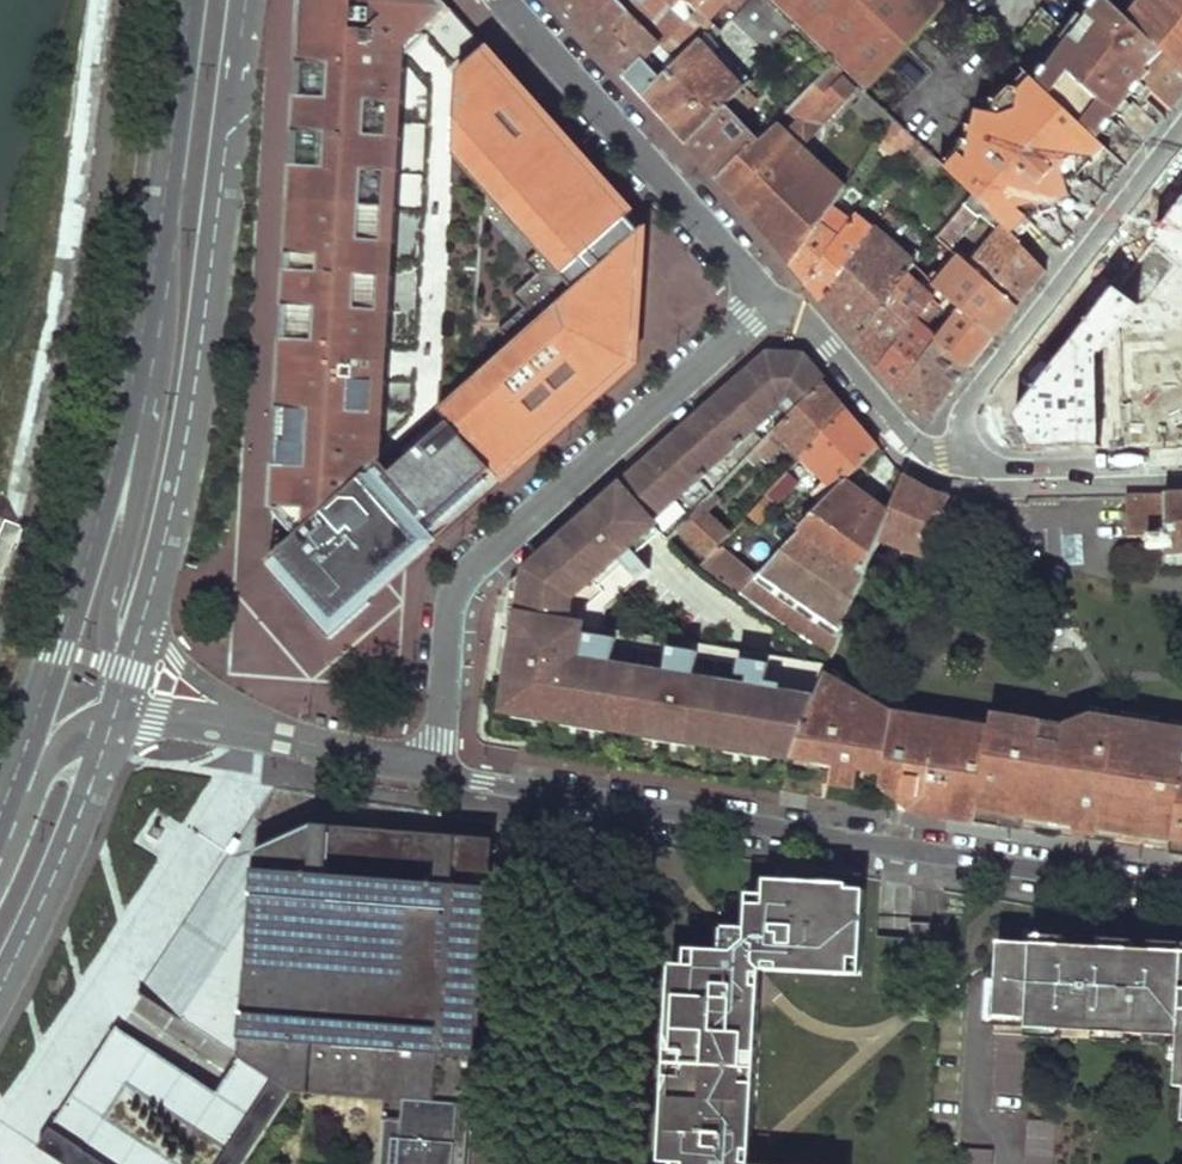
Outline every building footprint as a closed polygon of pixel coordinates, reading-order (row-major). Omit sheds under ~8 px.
[(455,8),(448,0),(303,0),(274,508),(298,537),(370,472),(382,462),(407,55),(455,8)] [(596,47),(630,15),(615,0),(552,0),(596,47)] [(630,15),(659,45),(676,62),(702,35),(714,23),(722,28),(734,17),(749,0),(615,0),(630,15)] [(734,17),(777,60),(806,33),(771,0),(749,0),(734,17)] [(806,33),(857,81),(867,91),(948,2),(946,0),(771,0),(806,33)] [(1013,45),(1043,68),(1050,74),(1038,88),(1126,171),(1150,139),(1162,125),(1145,104),(1151,97),(1171,113),(1177,105),(1148,81),(1168,58),(1123,16),(1105,0),(1083,0),(1061,27),(1040,11),(1013,45)] [(1123,16),(1168,58),(1181,71),(1181,0),(1137,0),(1123,16)] [(596,47),(642,98),(661,78),(647,61),(659,45),(630,15),(596,47)] [(642,98),(688,148),(744,93),(755,82),(702,35),(676,62),(661,78),(642,98)] [(370,472),(298,537),(269,562),(270,564),(289,547),(296,556),(278,573),(298,596),(315,582),(327,596),(315,607),(327,628),(332,634),(431,546),(421,535),(493,471),(503,482),(637,363),(638,349),(630,349),(630,343),(638,343),(643,270),(645,227),(641,231),(629,218),(634,214),(546,115),(542,119),(503,74),(506,71),(486,48),(458,73),(454,155),(539,251),(525,264),(536,277),(510,299),(521,311),(496,333),(509,349),(382,462),(370,472)] [(1168,58),(1148,81),(1177,105),(1181,99),(1181,71),(1168,58)] [(797,145),(842,101),(879,136),(893,116),(867,91),(857,81),(854,88),(833,68),(815,86),(784,116),(792,126),(784,133),(776,124),(717,182),(788,266),(833,201),(841,190),(797,145)] [(1050,74),(1043,68),(1032,81),(1038,88),(1050,74)] [(944,164),(971,192),(985,207),(1001,224),(1011,235),(1024,221),(1030,227),(1059,255),(1082,225),(1040,185),(1051,172),(1094,211),(1126,171),(1038,88),(1032,81),(1026,76),(1015,89),(1003,88),(1001,102),(992,101),(991,114),(978,113),(978,128),(968,127),(966,149),(958,149),(944,164)] [(736,122),(755,104),(744,93),(688,148),(717,182),(776,124),(784,116),(815,86),(809,80),(788,100),(785,98),(777,105),(781,107),(748,135),(736,122)] [(792,126),(784,116),(776,124),(784,133),(792,126)] [(909,131),(893,116),(879,136),(895,151),(899,145),(909,131)] [(929,149),(909,131),(899,145),(917,166),(929,149)] [(1094,211),(1051,172),(1040,185),(1082,225),(1084,222),(1094,211)] [(936,236),(947,247),(985,207),(971,192),(936,236)] [(788,266),(804,285),(851,216),(833,201),(788,266)] [(1023,411),(1015,421),(1032,452),(1181,445),(1181,206),(1023,411)] [(886,222),(892,213),(887,210),(881,218),(886,222)] [(641,231),(645,227),(634,214),(629,218),(641,231)] [(872,230),(851,216),(804,285),(821,305),(872,230)] [(1024,221),(1011,235),(1017,242),(1030,227),(1024,221)] [(1030,292),(1045,272),(1017,242),(1011,235),(1001,224),(966,263),(1018,307),(1030,292)] [(854,345),(887,302),(916,262),(919,258),(924,251),(917,247),(908,257),(872,230),(821,305),(854,345)] [(927,235),(922,241),(929,245),(931,244),(934,239),(927,235)] [(1004,324),(1018,307),(966,263),(947,247),(936,236),(934,239),(931,244),(953,264),(936,283),(963,310),(993,339),(1004,324)] [(923,270),(936,283),(953,264),(931,244),(929,245),(924,251),(919,258),(929,263),(923,270)] [(923,270),(929,263),(919,258),(916,262),(923,270)] [(926,298),(936,283),(923,270),(916,262),(887,302),(908,323),(926,298)] [(963,310),(936,283),(926,298),(938,308),(954,321),(963,310)] [(875,370),(898,397),(938,342),(941,338),(928,323),(938,308),(926,298),(908,323),(875,370)] [(854,345),(875,370),(908,323),(887,302),(854,345)] [(928,323),(941,338),(954,321),(938,308),(928,323)] [(981,354),(993,339),(963,310),(954,321),(941,338),(938,342),(969,369),(981,354)] [(898,397),(928,421),(947,396),(969,369),(938,342),(898,397)] [(722,405),(715,398),(666,442),(672,449),(651,467),(646,461),(620,483),(656,519),(668,532),(672,528),(699,503),(771,427),(819,379),(798,356),(768,352),(736,380),(742,386),(722,405)] [(844,407),(819,379),(771,427),(798,454),(844,407)] [(736,380),(715,398),(722,405),(742,386),(736,380)] [(877,443),(844,407),(798,454),(835,490),(845,480),(877,443)] [(666,442),(646,461),(651,467),(672,449),(666,442)] [(791,467),(771,488),(780,498),(801,475),(791,467)] [(942,521),(972,521),(972,497),(946,498),(904,475),(889,512),(879,541),(927,561),(942,521)] [(833,656),(879,541),(889,512),(845,480),(835,490),(758,574),(738,595),(833,656)] [(620,483),(599,505),(624,531),(629,526),(641,538),(656,519),(620,483)] [(780,498),(771,488),(753,507),(762,516),(780,498)] [(1127,493),(1127,514),(1126,537),(1127,537),(1146,537),(1146,549),(1163,549),(1163,553),(1181,553),(1181,493),(1127,493)] [(699,503),(672,528),(706,561),(723,545),(732,536),(699,503)] [(824,675),(831,659),(766,649),(761,674),(738,670),(742,645),(606,623),(609,605),(663,560),(641,538),(629,526),(624,531),(599,505),(535,561),(505,700),(504,708),(524,712),(525,706),(547,710),(546,716),(566,719),(567,713),(609,720),(608,726),(649,733),(650,727),(689,733),(688,739),(726,746),(728,740),(771,747),(770,753),(791,757),(824,675)] [(700,568),(738,595),(758,574),(723,545),(706,561),(700,568)] [(270,564),(278,573),(296,556),(289,547),(270,564)] [(315,607),(327,596),(315,582),(298,596),(327,628),(315,607)] [(766,649),(742,645),(738,670),(761,674),(766,649)] [(824,675),(791,757),(832,763),(829,782),(854,787),(857,768),(879,773),(878,784),(913,809),(1000,823),(1022,813),(1070,822),(1069,829),(1095,833),(1096,826),(1168,838),(1166,849),(1181,852),(1181,738),(1091,723),(1040,743),(1043,727),(1017,723),(1015,733),(891,712),(824,675)] [(490,838),(309,822),(253,848),(248,952),(247,966),(243,1061),(221,1096),(111,1026),(33,1147),(30,1151),(50,1163),(241,1163),(286,1091),(383,1098),(378,1163),(467,1163),(490,838)] [(765,879),(765,888),(756,887),(755,893),(747,892),(745,940),(735,951),(690,947),(690,956),(680,954),(680,963),(672,961),(669,1025),(670,1033),(672,1037),(675,1042),(678,1048),(680,1054),(680,1059),(680,1065),(677,1069),(666,1085),(660,1160),(669,1161),(669,1163),(817,1163),(751,1161),(761,969),(860,975),(864,890),(847,890),(848,884),(765,879)] [(925,920),(907,919),(906,956),(936,957),(938,934),(934,934),(934,924),(926,924),(925,920)] [(993,939),(992,951),(989,1012),(1024,1014),(1024,1025),(1175,1034),(1173,1084),(1181,1085),(1181,950),(993,939)] [(1024,1025),(1024,1014),(989,1012),(986,1081),(1020,1084),(1024,1025)] [(1045,1111),(1017,1109),(1014,1163),(1042,1163),(1045,1111)] [(954,1138),(953,1163),(980,1163),(981,1139),(954,1138)]
